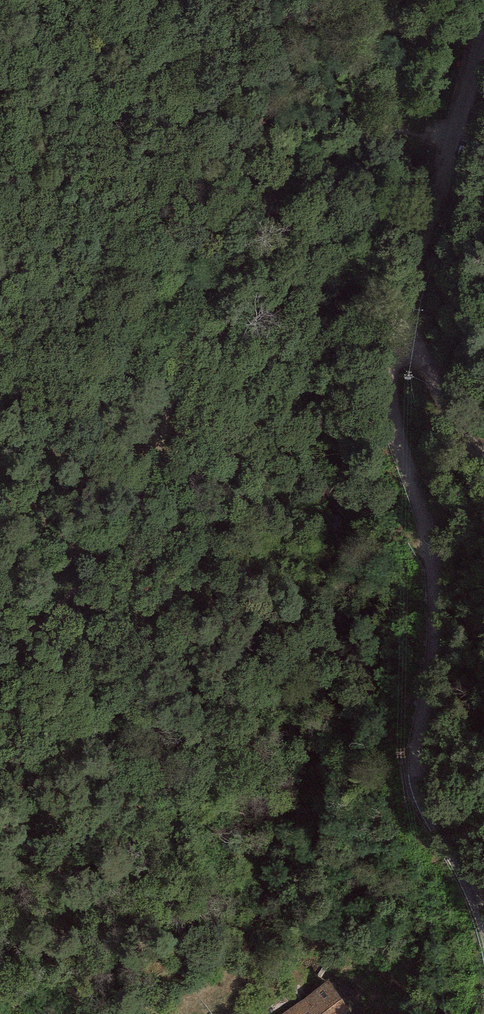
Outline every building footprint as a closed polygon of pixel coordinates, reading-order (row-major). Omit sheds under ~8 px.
[(297,1013),(341,1013),(342,1013),(322,991),(297,1013)]
